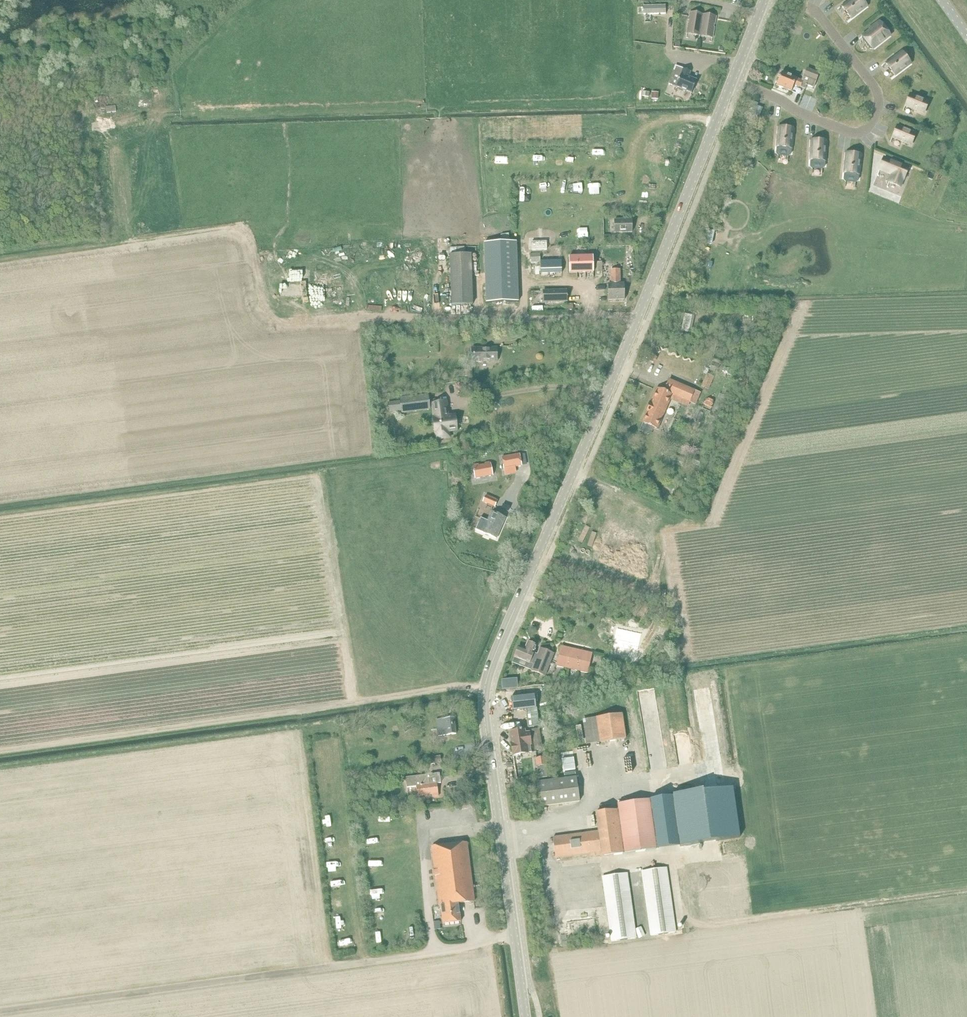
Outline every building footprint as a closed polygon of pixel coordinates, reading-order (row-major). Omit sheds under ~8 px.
[(866,6),(862,0),(851,0),(842,7),(851,18),(866,6)] [(665,14),(665,5),(643,5),(643,14),(665,14)] [(688,23),(686,34),(687,34),(687,32),(699,34),(699,36),(703,15),(690,12),(689,20),(689,21),(689,23),(688,23)] [(716,17),(703,15),(699,36),(700,36),(700,34),(712,36),(711,38),(712,38),(716,17)] [(862,36),(862,39),(870,49),(873,49),(890,36),(879,22),(873,26),(874,27),(862,36)] [(894,75),(910,63),(902,52),(886,64),(894,75)] [(803,76),(801,81),(799,87),(806,89),(807,86),(813,88),(819,73),(808,68),(805,77),(803,76)] [(673,72),(668,84),(691,94),(696,82),(688,78),(690,73),(683,70),(681,76),(673,72)] [(799,87),(801,81),(782,73),(777,86),(792,92),(795,85),(799,87)] [(910,95),(905,106),(924,113),(928,102),(910,95)] [(897,126),(892,138),(909,145),(914,133),(897,126)] [(777,147),(776,153),(778,156),(788,157),(790,155),(791,148),(793,129),(779,127),(777,147)] [(810,160),(810,167),(812,169),(822,169),(824,167),(825,161),(825,141),(811,140),(810,160)] [(844,173),(844,180),(845,182),(856,183),(858,181),(858,175),(860,155),(846,153),(844,173)] [(884,158),(879,170),(892,175),(889,181),(900,186),(908,168),(884,158)] [(632,220),(614,220),(615,233),(632,233),(632,220)] [(707,230),(704,243),(711,245),(714,232),(707,230)] [(471,254),(449,255),(450,305),(472,304),(471,254)] [(539,254),(530,254),(530,262),(539,262),(539,254)] [(593,255),(569,256),(569,273),(593,273),(593,255)] [(561,260),(540,261),(541,274),(561,273),(561,260)] [(610,284),(607,284),(608,301),(624,300),(623,284),(620,284),(620,270),(610,270),(610,284)] [(567,290),(543,290),(543,303),(567,302),(567,290)] [(487,349),(472,349),(472,360),(495,360),(495,349),(490,349),(490,347),(487,347),(487,349)] [(708,390),(713,378),(705,375),(700,387),(708,390)] [(669,380),(664,392),(671,395),(690,402),(695,390),(669,380)] [(713,403),(711,409),(721,413),(727,397),(729,391),(723,388),(720,394),(719,394),(715,404),(713,403)] [(648,411),(643,422),(657,428),(671,395),(664,392),(658,389),(651,404),(649,404),(647,410),(648,411)] [(432,404),(432,405),(429,405),(428,396),(427,396),(400,399),(399,399),(400,402),(387,404),(388,404),(389,413),(401,411),(401,414),(430,410),(429,409),(433,408),(434,419),(433,419),(435,434),(436,433),(436,439),(449,437),(448,432),(456,431),(454,416),(448,417),(446,402),(432,404)] [(520,454),(502,457),(504,470),(522,466),(520,454)] [(675,455),(672,463),(682,467),(685,459),(675,455)] [(694,456),(691,463),(698,466),(701,458),(694,456)] [(490,463),(473,466),(475,479),(493,476),(490,463)] [(485,496),(483,502),(495,507),(497,501),(485,496)] [(480,518),(475,530),(496,539),(499,531),(504,518),(505,518),(492,512),(491,513),(492,513),(488,522),(480,518)] [(616,629),(612,647),(615,648),(613,654),(630,658),(632,652),(636,653),(640,635),(616,629)] [(533,665),(537,655),(533,653),(536,646),(527,642),(523,649),(518,647),(514,657),(533,665)] [(592,653),(582,651),(572,649),(561,646),(557,666),(567,669),(577,671),(588,673),(592,653)] [(540,648),(537,655),(533,665),(531,671),(544,676),(554,654),(540,648)] [(517,679),(501,680),(502,690),(518,689),(517,679)] [(534,695),(511,698),(513,711),(536,708),(535,696),(534,695)] [(622,714),(596,718),(600,743),(625,739),(625,736),(626,735),(625,735),(624,731),(625,731),(625,730),(624,730),(623,723),(624,723),(624,722),(623,722),(622,718),(623,718),(623,717),(622,717),(622,714)] [(453,717),(436,719),(439,736),(456,733),(453,717)] [(520,730),(509,732),(513,756),(532,753),(530,745),(532,745),(530,732),(526,733),(525,730),(521,730),(521,729),(519,730),(520,730)] [(539,729),(531,730),(532,735),(534,745),(534,751),(542,749),(539,729)] [(440,756),(426,758),(427,765),(440,763),(440,756)] [(545,757),(536,759),(539,779),(547,777),(545,757)] [(400,771),(391,773),(393,782),(402,781),(400,771)] [(440,772),(405,777),(406,787),(416,786),(417,795),(432,794),(433,796),(439,796),(437,783),(441,783),(440,772)] [(577,777),(537,783),(541,807),(580,801),(577,777)] [(703,792),(673,796),(680,846),(740,838),(733,788),(703,792)] [(598,832),(553,838),(556,859),(590,854),(591,857),(602,856),(602,857),(623,854),(655,849),(648,800),(617,804),(618,810),(595,813),(598,832)] [(439,906),(458,904),(474,902),(466,842),(432,847),(439,906)] [(666,868),(642,871),(651,936),(675,933),(666,868)] [(627,873),(603,877),(612,942),(636,938),(627,873)] [(458,904),(439,906),(440,908),(441,907),(443,924),(461,922),(458,904)]
